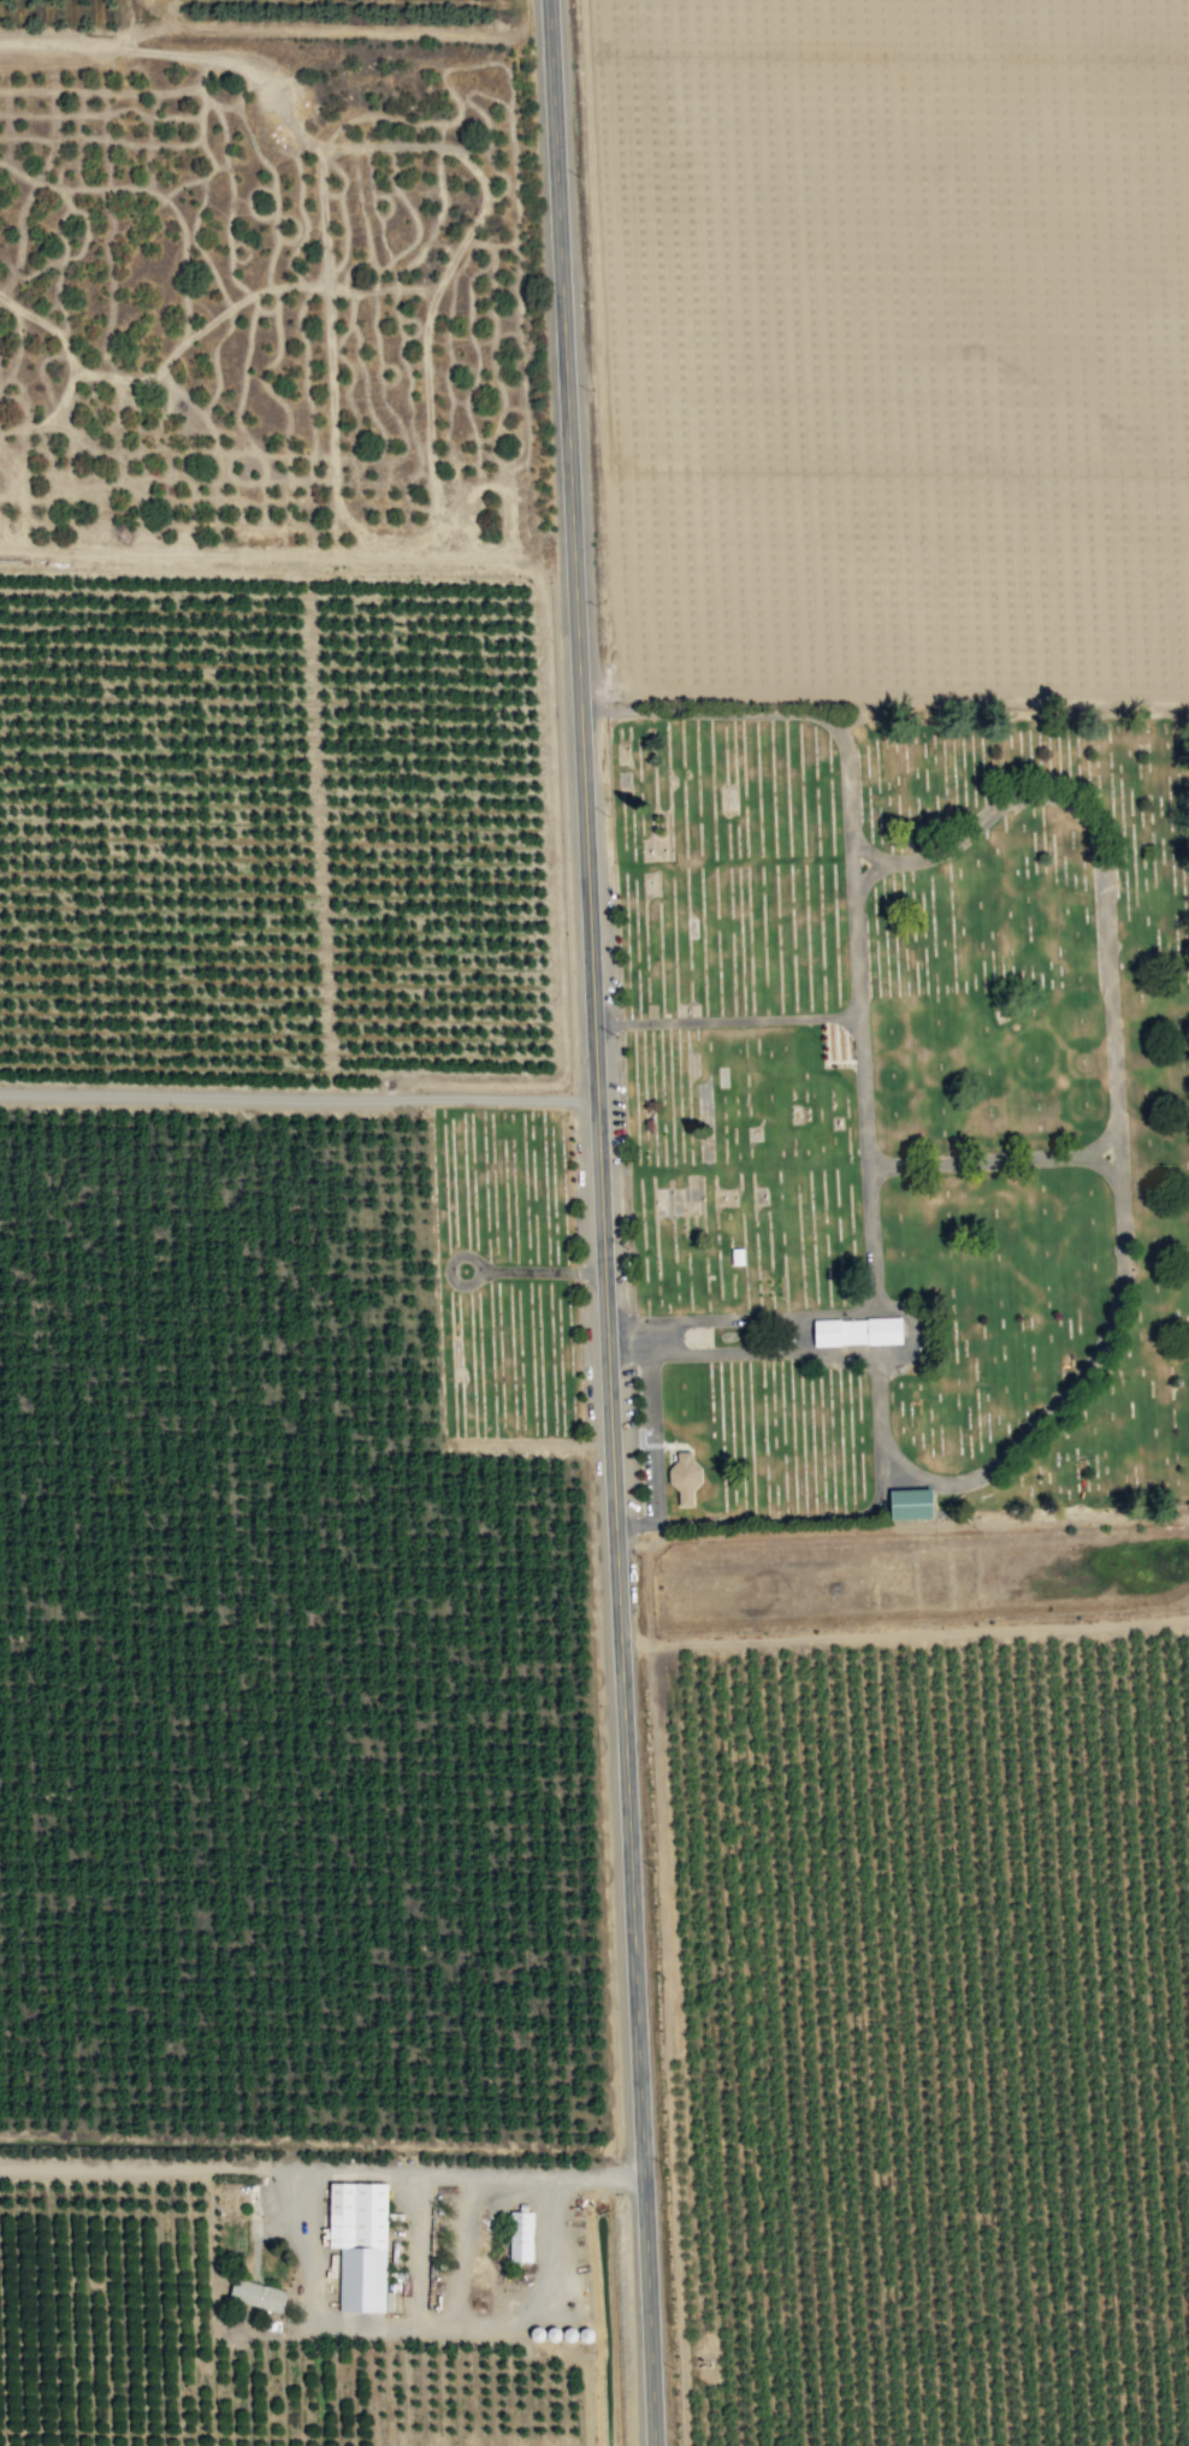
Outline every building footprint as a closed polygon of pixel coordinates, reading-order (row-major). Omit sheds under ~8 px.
[(896,1318),(809,1320),(809,1345),(897,1344),(896,1318)] [(567,1369),(555,1369),(556,1386),(568,1386),(567,1369)] [(670,1506),(694,1505),(692,1464),(687,1464),(687,1451),(669,1452),(670,1506)] [(884,1489),(885,1519),(926,1518),(925,1488),(884,1489)] [(337,2249),(335,2312),(388,2313),(388,2292),(382,2292),(383,2184),(324,2183),(323,2249),(337,2249)] [(528,2263),(529,2211),(506,2211),(505,2262),(528,2263)] [(278,2313),(283,2291),(229,2279),(224,2301),(278,2313)]
